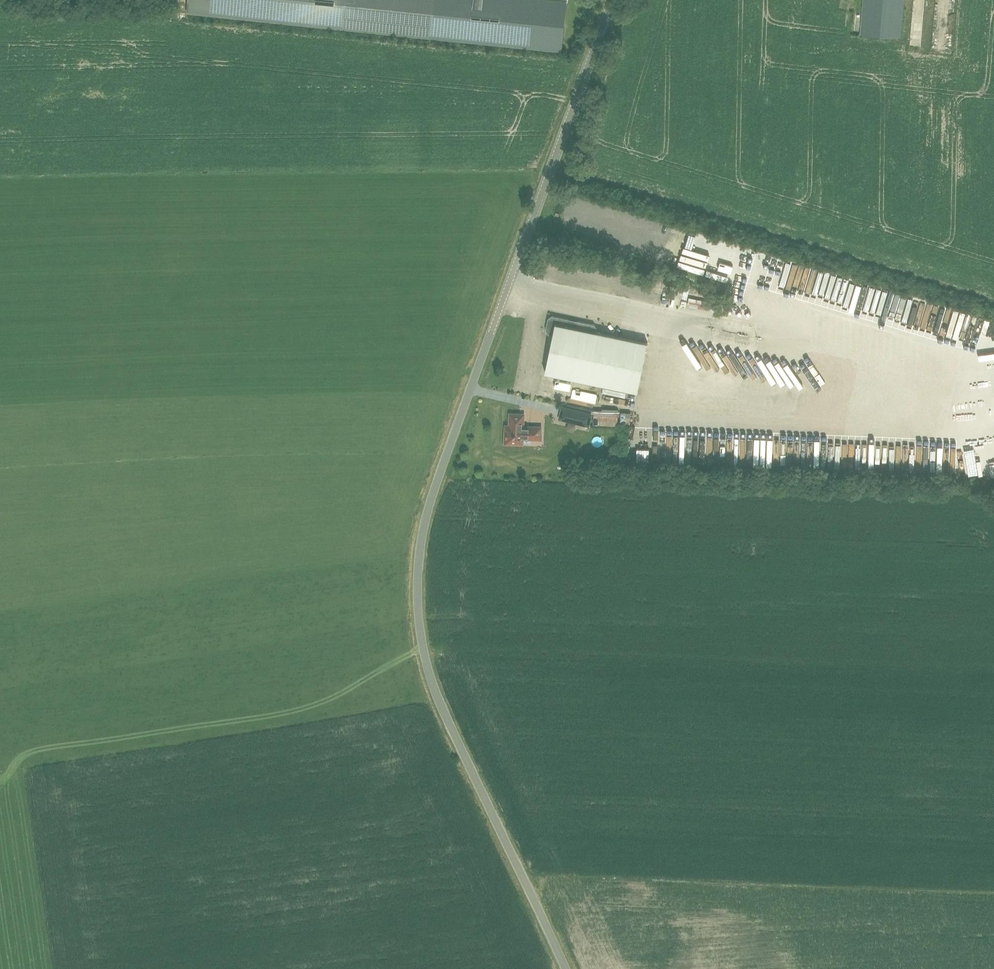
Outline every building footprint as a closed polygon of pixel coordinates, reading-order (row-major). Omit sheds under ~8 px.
[(186,13),(562,51),(567,0),(188,0),(186,13)] [(861,34),(900,38),(903,0),(864,0),(861,34)] [(637,391),(647,344),(648,342),(597,331),(597,328),(595,323),(552,315),(548,317),(546,329),(549,333),(553,334),(545,372),(637,391)] [(722,335),(721,340),(746,344),(747,339),(722,335)] [(506,426),(505,443),(519,444),(519,438),(541,439),(541,433),(541,427),(523,426),(524,414),(510,414),(510,426),(506,426)] [(934,430),(946,430),(947,415),(934,415),(934,430)] [(911,439),(907,441),(915,454),(919,451),(911,439)]
